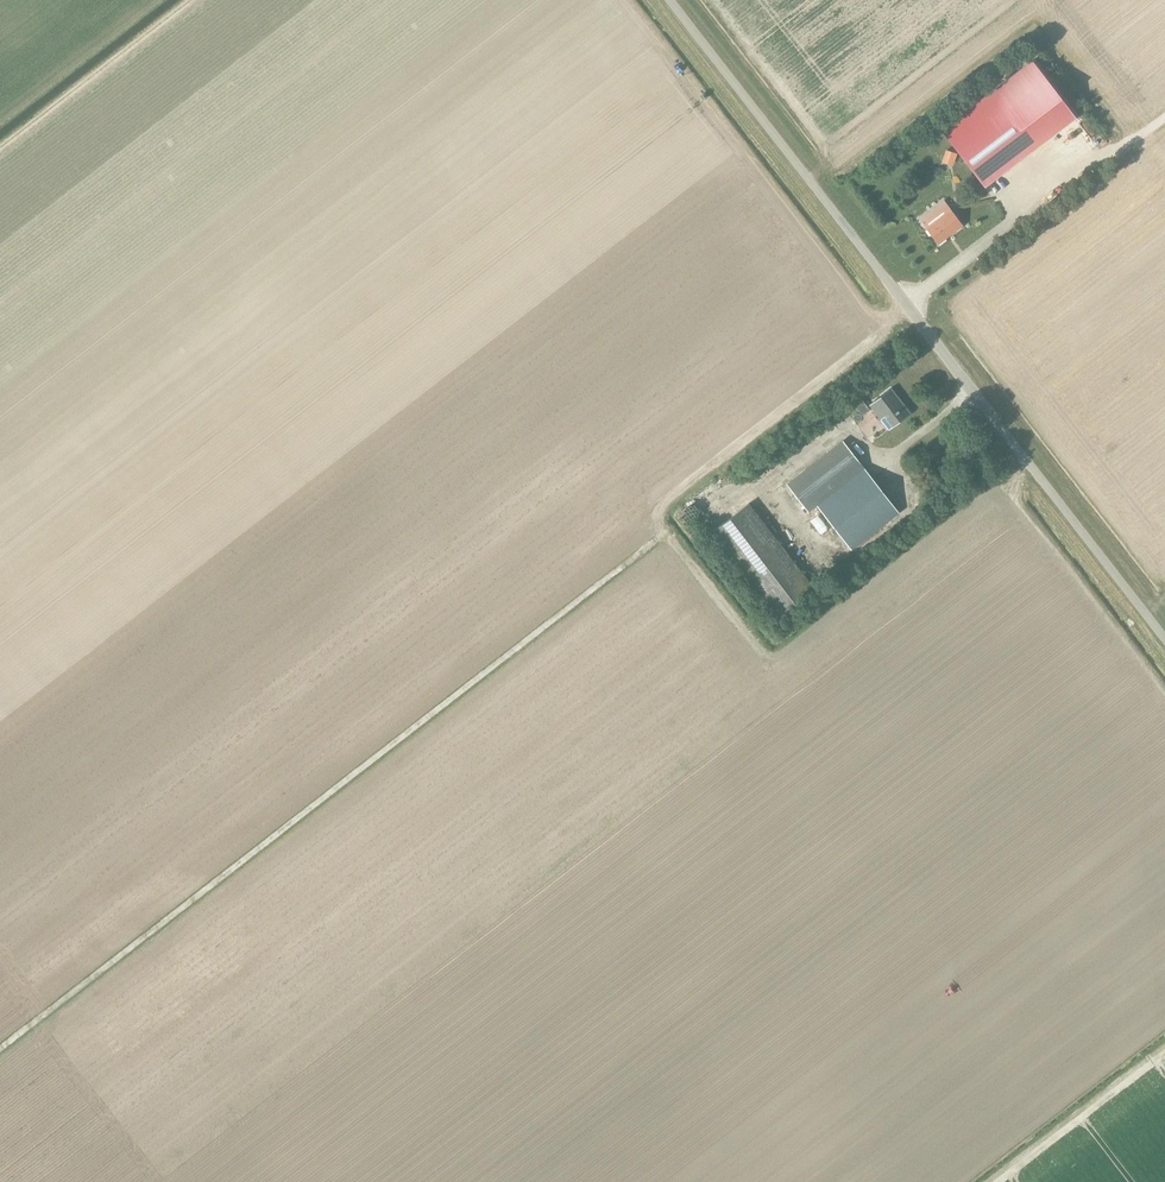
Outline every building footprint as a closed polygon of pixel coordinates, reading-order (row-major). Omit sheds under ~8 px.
[(941,130),(984,187),(1075,118),(1032,61),(941,130)] [(951,157),(947,168),(957,172),(961,160),(951,157)] [(960,228),(942,203),(919,220),(937,245),(960,228)] [(888,431),(894,426),(910,413),(891,388),(868,406),(888,431)] [(852,403),(862,417),(870,412),(859,398),(852,403)] [(860,441),(864,438),(857,428),(853,432),(860,441)] [(786,485),(807,512),(815,506),(863,469),(842,442),(786,485)] [(863,469),(815,506),(850,550),(897,513),(863,469)] [(776,618),(813,589),(748,504),(710,533),(776,618)] [(796,508),(791,511),(797,521),(802,517),(796,508)] [(816,525),(824,540),(832,535),(823,521),(816,525)]
